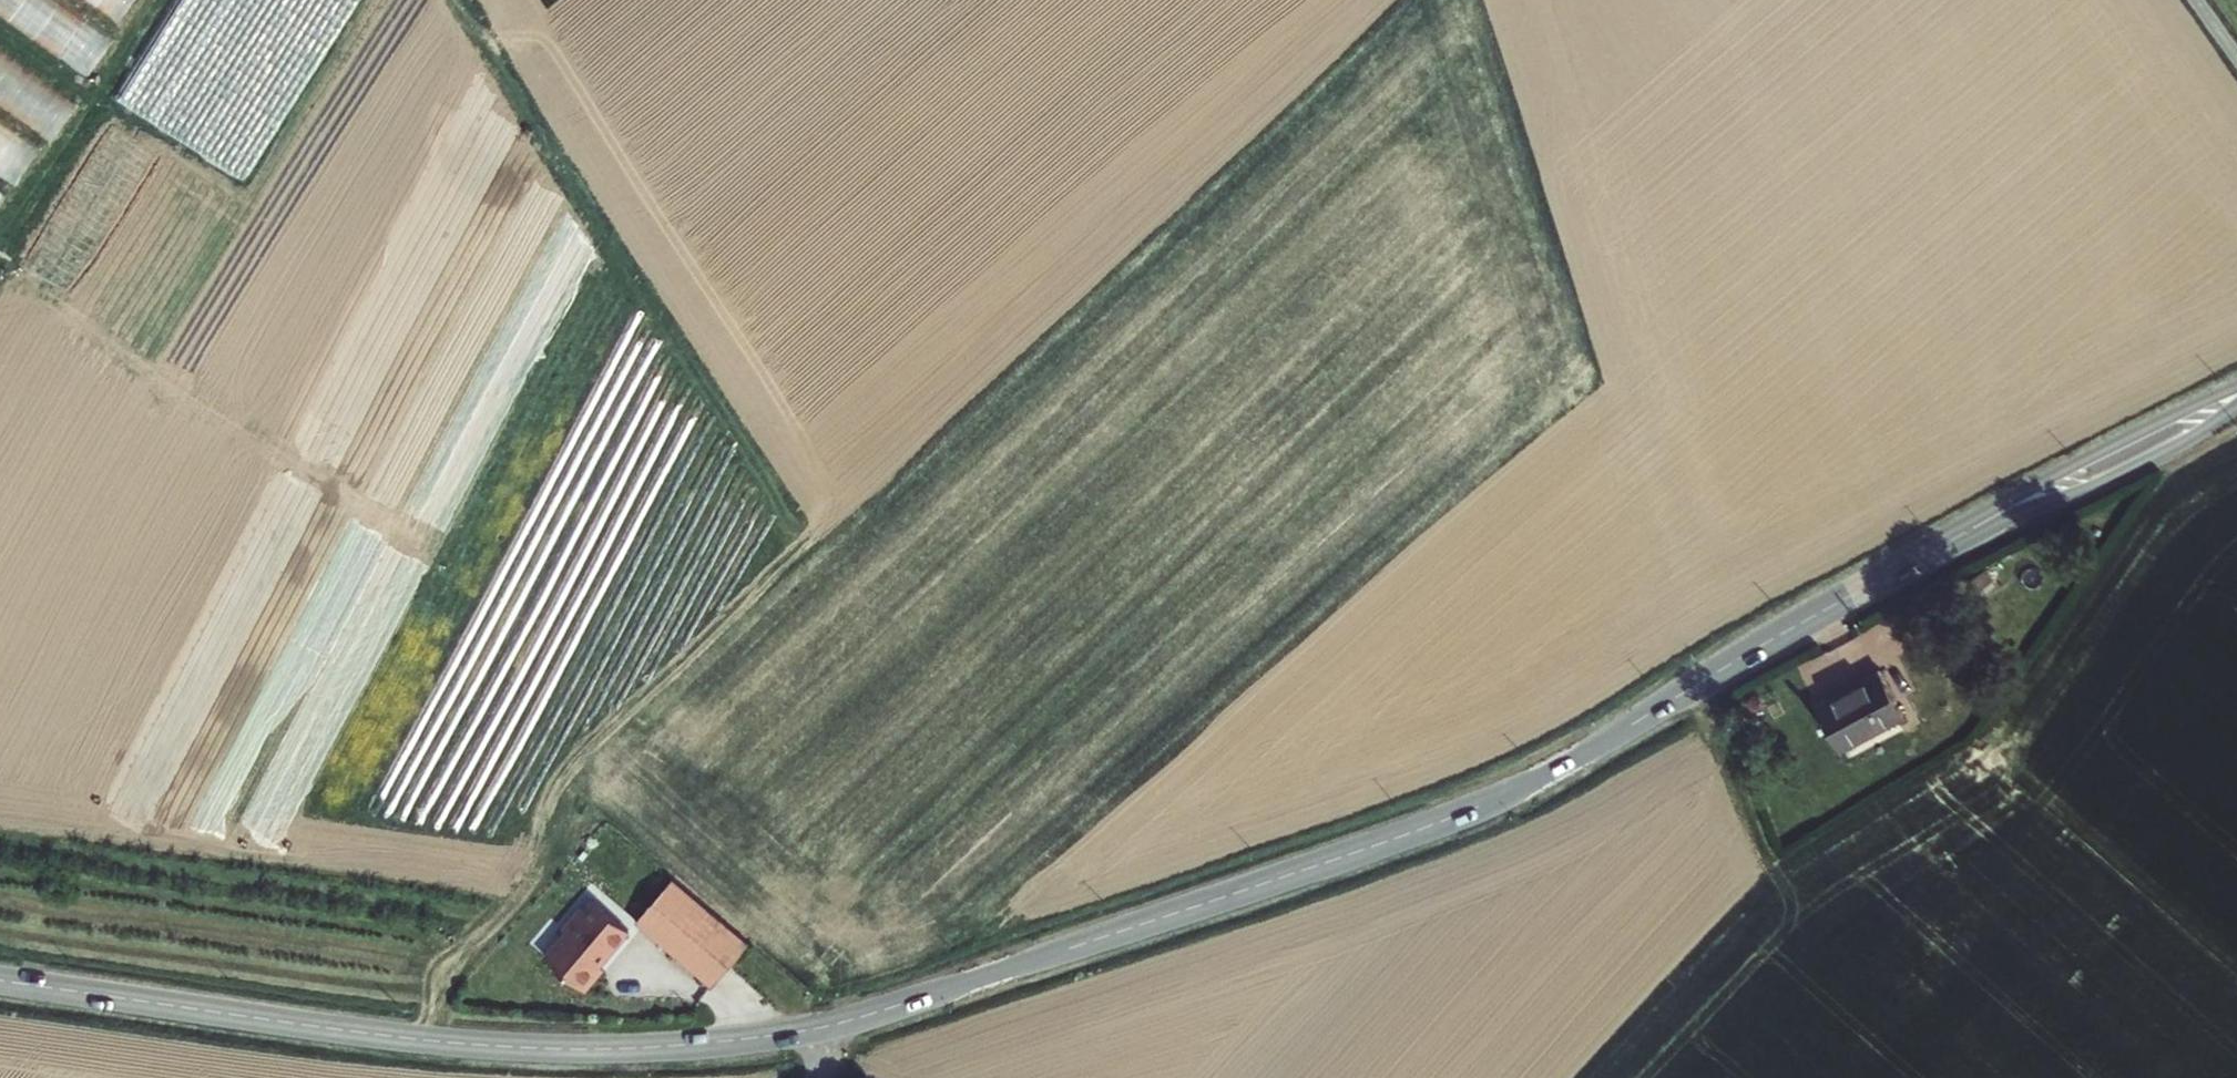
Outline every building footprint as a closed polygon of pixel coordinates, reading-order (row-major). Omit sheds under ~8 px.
[(82,54),(80,58),(90,64),(103,45),(53,11),(61,0),(1,0),(82,54)] [(126,12),(134,0),(108,0),(126,12)] [(1887,667),(1827,703),(1852,745),(1894,719),(1895,720),(1913,709),(1887,667)] [(671,875),(634,918),(710,984),(748,940),(671,875)] [(612,947),(628,930),(594,898),(585,908),(583,906),(563,927),(565,929),(544,953),(581,987),(601,966),(596,962),(611,946),(612,947)]
